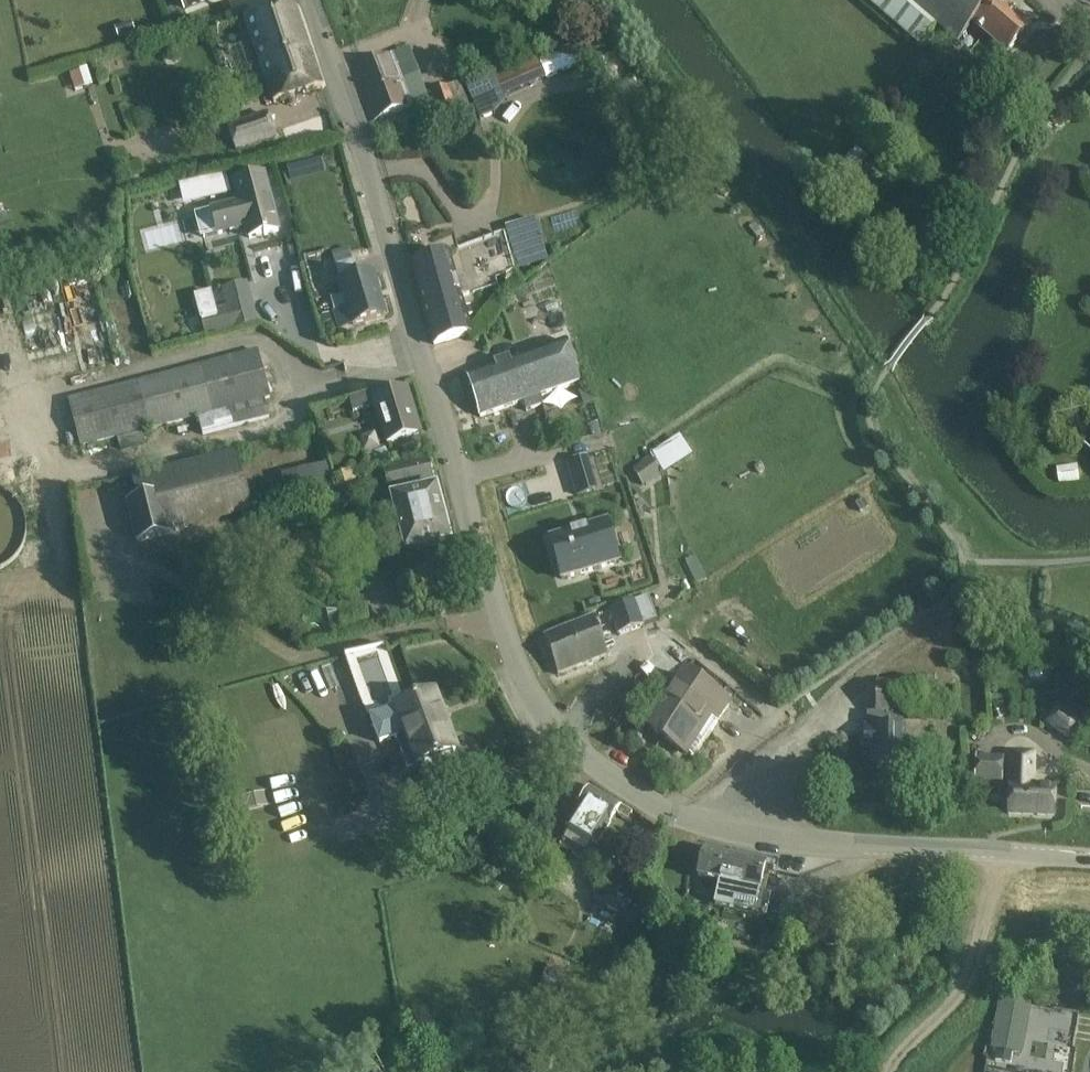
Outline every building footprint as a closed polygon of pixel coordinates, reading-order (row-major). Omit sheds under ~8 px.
[(208,0),(182,0),(185,9),(208,0)] [(1007,55),(1031,27),(999,0),(864,0),(918,47),(932,29),(937,25),(958,43),(973,25),(1007,55)] [(252,39),(260,61),(309,45),(295,3),(290,4),(273,10),(246,19),(252,39)] [(323,86),(309,45),(260,61),(274,103),(323,86)] [(352,70),(372,122),(410,108),(429,101),(413,55),(395,61),(393,55),(390,56),(389,55),(352,70)] [(497,100),(546,80),(537,59),(489,79),(497,100)] [(81,73),(86,90),(87,91),(95,89),(89,70),(81,73)] [(432,93),(441,124),(472,114),(463,83),(432,93)] [(236,152),(237,152),(253,147),(277,139),(277,138),(277,137),(270,114),(269,113),(268,113),(228,125),(228,126),(236,151),(236,152)] [(292,178),(323,167),(318,153),(287,164),(292,178)] [(234,192),(230,172),(211,177),(215,196),(234,192)] [(246,229),(248,239),(280,231),(266,173),(232,181),(237,203),(210,209),(211,213),(199,216),(204,236),(216,234),(216,236),(246,229)] [(538,217),(508,222),(515,260),(545,255),(538,217)] [(462,296),(497,285),(495,277),(513,271),(504,238),(412,264),(435,345),(472,334),(468,318),(473,316),(470,307),(465,308),(462,298),(462,296)] [(331,299),(339,328),(353,324),(353,325),(387,315),(374,272),(360,276),(356,260),(336,266),(340,282),(343,295),(331,299)] [(228,307),(200,313),(205,338),(233,331),(259,325),(252,296),(227,302),(228,307)] [(330,314),(321,316),(323,324),(331,321),(330,314)] [(517,358),(534,408),(544,405),(541,396),(581,383),(567,341),(517,358)] [(202,435),(270,417),(266,400),(271,398),(259,349),(68,399),(81,448),(198,418),(202,435)] [(467,375),(481,416),(524,402),(527,410),(534,408),(517,358),(467,375)] [(375,405),(387,443),(422,432),(408,387),(374,398),(372,391),(349,399),(353,413),(375,405)] [(364,456),(368,469),(390,462),(385,449),(380,450),(374,433),(361,437),(365,451),(364,452),(366,455),(364,456)] [(125,501),(135,540),(146,536),(253,510),(239,451),(131,478),(137,498),(125,501)] [(651,456),(633,468),(644,484),(662,472),(651,456)] [(567,463),(572,480),(592,474),(587,457),(567,463)] [(391,500),(406,556),(453,543),(438,488),(436,488),(429,460),(385,472),(393,499),(391,500)] [(1079,464),(1058,465),(1058,480),(1080,479),(1079,464)] [(331,465),(299,467),(301,487),(332,486),(331,465)] [(342,484),(356,480),(353,469),(339,474),(342,484)] [(326,507),(358,497),(359,499),(377,494),(373,479),(335,491),(323,495),(326,507)] [(6,563),(16,554),(23,542),(26,529),(25,516),(20,503),(11,493),(0,486),(0,566),(6,563)] [(550,539),(562,579),(619,562),(607,522),(550,539)] [(648,595),(609,609),(618,635),(657,621),(648,595)] [(544,636),(558,674),(609,655),(608,654),(619,650),(612,631),(601,635),(594,617),(544,636)] [(874,763),(903,763),(904,728),(903,728),(903,714),(917,714),(952,716),(952,698),(938,697),(938,684),(935,684),(936,675),(922,674),(922,684),(876,682),(876,713),(867,712),(867,727),(866,727),(866,749),(874,749),(874,763)] [(650,730),(687,756),(712,718),(718,722),(730,705),(687,676),(650,730)] [(423,769),(431,772),(451,765),(455,758),(453,753),(457,751),(435,690),(396,704),(397,707),(372,717),(380,744),(398,737),(409,767),(418,763),(419,765),(421,764),(423,769)] [(1069,731),(1077,719),(1060,708),(1052,720),(1069,731)] [(1009,813),(1053,815),(1055,789),(1035,788),(1036,752),(1009,750),(1007,786),(1010,786),(1009,813)] [(973,781),(1002,783),(1003,756),(975,754),(973,781)] [(560,845),(582,859),(595,845),(597,846),(617,813),(628,819),(632,811),(590,785),(565,827),(560,845)] [(716,907),(733,910),(736,899),(757,904),(766,862),(704,849),(698,876),(721,881),(716,907)] [(782,919),(802,919),(802,904),(802,896),(785,896),(785,904),(782,904),(782,919)] [(637,901),(626,921),(636,926),(646,905),(637,901)] [(559,996),(569,971),(549,964),(540,989),(559,996)] [(1026,1051),(1029,997),(996,995),(994,1049),(1026,1051)]
